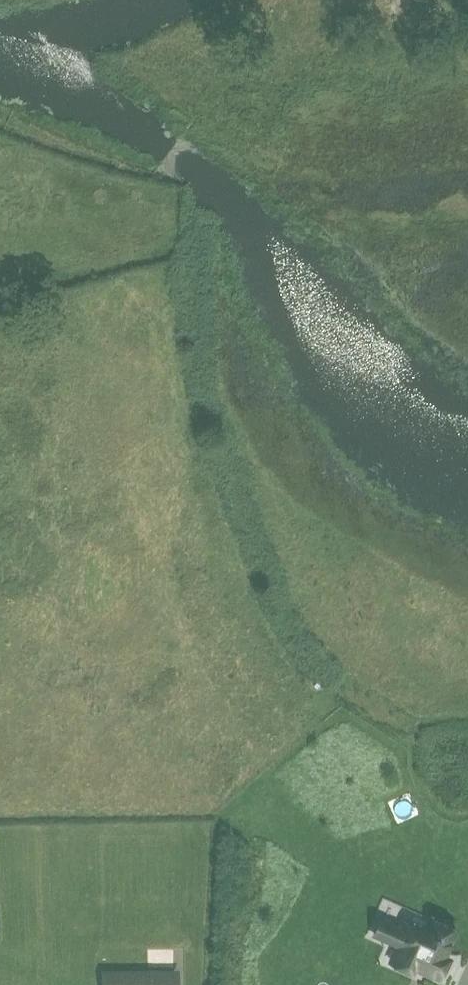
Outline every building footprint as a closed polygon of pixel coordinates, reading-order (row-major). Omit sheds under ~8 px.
[(444,955),(456,929),(435,920),(429,932),(404,921),(401,927),(381,918),(374,933),(404,947),(397,964),(412,971),(414,966),(440,978),(449,957),(444,955)] [(172,974),(175,974),(175,973),(106,973),(106,974),(109,974),(109,984),(172,984),(172,974)]
